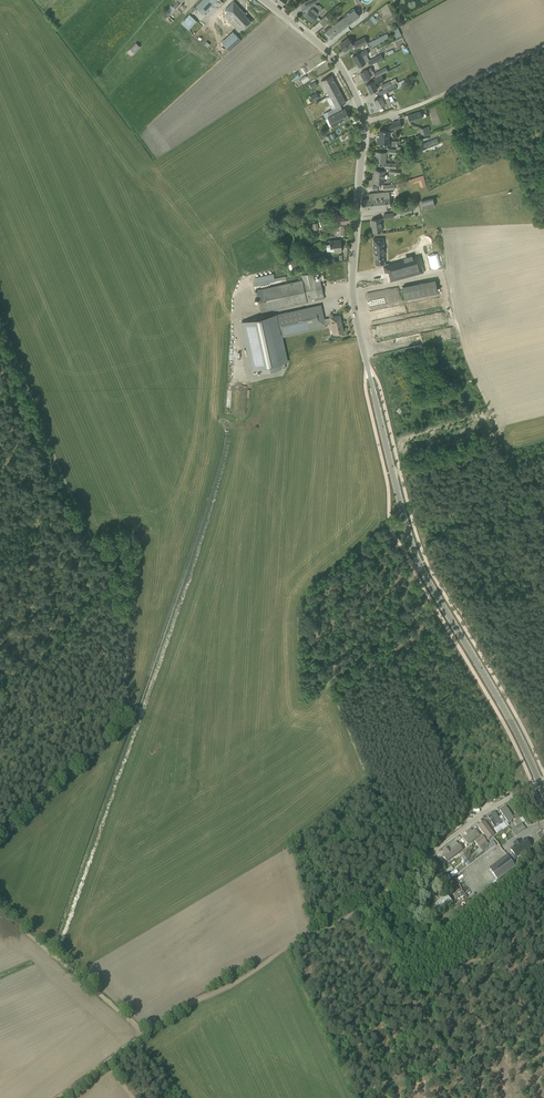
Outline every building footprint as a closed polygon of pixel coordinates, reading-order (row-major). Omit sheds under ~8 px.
[(204,14),(217,0),(202,0),(196,6),(204,14)] [(228,6),(225,10),(234,20),(243,11),(233,1),(230,4),(231,5),(229,7),(228,6)] [(320,11),(316,8),(315,9),(311,5),(309,6),(310,8),(305,15),(305,16),(307,18),(308,17),(312,20),(314,17),(315,18),(320,11)] [(335,22),(324,31),(330,39),(359,16),(353,8),(343,16),(344,18),(337,24),(335,22)] [(243,11),(234,20),(236,22),(237,21),(244,28),(251,21),(244,14),(245,13),(243,11)] [(189,14),(181,22),(186,27),(194,19),(189,14)] [(323,26),(329,21),(325,15),(319,21),(323,26)] [(365,20),(371,27),(377,21),(372,15),(365,20)] [(340,45),(342,48),(343,48),(345,51),(353,45),(348,37),(340,44),(340,45)] [(354,42),(355,44),(357,48),(367,43),(364,37),(354,42)] [(130,56),(139,47),(134,42),(125,51),(130,56)] [(355,60),(359,67),(366,63),(362,56),(369,53),(367,49),(352,56),(354,60),(355,60)] [(376,56),(368,60),(370,65),(378,60),(383,58),(381,53),(376,56)] [(373,73),(374,74),(376,77),(388,70),(386,66),(373,73)] [(360,72),(364,80),(371,76),(369,72),(373,71),(371,67),(360,72)] [(321,80),(329,95),(336,108),(346,102),(331,75),(321,80)] [(370,82),(366,84),(367,86),(368,88),(367,89),(369,92),(370,92),(374,90),(378,89),(376,85),(378,84),(381,82),(378,76),(373,79),(374,80),(370,82)] [(381,85),(383,89),(391,85),(389,80),(381,85)] [(378,91),(380,95),(388,91),(389,92),(399,87),(397,83),(396,83),(393,84),(387,87),(378,91)] [(319,97),(316,92),(311,95),(313,100),(319,97)] [(374,100),(375,100),(374,101),(375,104),(376,104),(378,108),(381,106),(386,104),(385,103),(390,101),(388,97),(383,99),(381,96),(374,100)] [(327,112),(323,114),(325,118),(327,117),(336,112),(334,108),(327,112)] [(345,108),(336,112),(327,117),(332,127),(350,117),(345,108)] [(407,115),(409,122),(422,118),(420,111),(407,115)] [(377,137),(376,143),(383,143),(383,146),(391,147),(391,146),(397,146),(397,142),(394,141),(389,141),(389,136),(390,136),(390,132),(389,132),(389,130),(394,129),(402,127),(400,120),(392,122),(393,125),(385,127),(384,130),(379,130),(379,134),(377,134),(377,137)] [(437,138),(420,144),(422,149),(439,143),(437,138)] [(380,167),(390,168),(395,168),(396,163),(385,162),(386,153),(376,152),(375,164),(380,165),(380,167)] [(372,182),(378,183),(384,184),(385,170),(374,169),(372,182)] [(420,181),(422,187),(426,185),(423,175),(412,178),(414,183),(420,181)] [(363,200),(363,209),(391,207),(389,192),(369,193),(369,199),(363,200)] [(421,208),(433,206),(431,198),(419,200),(421,208)] [(399,208),(401,215),(412,211),(410,205),(399,208)] [(340,234),(341,234),(347,235),(347,225),(347,222),(352,221),(352,213),(340,215),(340,214),(334,215),(336,224),(341,223),(340,234)] [(377,219),(371,220),(373,232),(383,231),(381,218),(377,218),(377,219)] [(308,223),(309,230),(319,229),(317,222),(308,223)] [(375,253),(375,264),(384,263),(384,256),(384,238),(373,238),(374,253),(375,253)] [(330,244),(326,245),(327,252),(334,251),(336,251),(342,250),(341,239),(335,240),(335,239),(329,240),(330,244)] [(430,268),(442,265),(439,252),(427,255),(430,268)] [(420,256),(386,265),(387,271),(393,270),(394,275),(392,275),(393,279),(423,272),(421,263),(422,263),(420,256)] [(301,275),(302,279),(256,289),(261,312),(302,302),(307,301),(308,301),(307,301),(318,298),(318,300),(324,298),(320,278),(314,279),(313,272),(301,275)] [(438,293),(435,280),(419,283),(421,296),(438,293)] [(279,364),(287,362),(281,334),(331,323),(333,335),(344,332),(340,315),(329,317),(323,319),(321,311),(320,310),(320,309),(319,308),(318,307),(316,306),(315,306),(242,322),(252,370),(260,368),(261,373),(280,369),(279,364)] [(499,810),(508,823),(514,819),(505,806),(499,810)] [(487,816),(495,829),(502,824),(494,812),(487,816)] [(516,826),(510,830),(514,836),(525,829),(521,823),(525,820),(522,816),(519,818),(516,814),(513,816),(516,820),(513,822),(516,826)] [(494,835),(484,822),(478,827),(488,840),(494,835)] [(467,835),(463,838),(468,845),(480,836),(475,829),(472,831),(470,829),(465,832),(467,835)] [(479,848),(471,854),(474,859),(490,846),(481,835),(474,841),(479,848)] [(516,857),(531,847),(530,847),(525,839),(511,850),(516,857)] [(442,857),(446,862),(462,849),(458,844),(450,851),(448,848),(443,851),(446,854),(442,857)] [(462,852),(464,855),(473,848),(470,845),(462,852)] [(489,869),(497,880),(498,881),(515,867),(512,862),(516,859),(510,852),(489,869)] [(465,854),(461,857),(468,866),(471,863),(465,854)] [(426,911),(434,920),(452,903),(444,894),(426,911)] [(441,917),(447,922),(454,914),(448,909),(441,917)]
